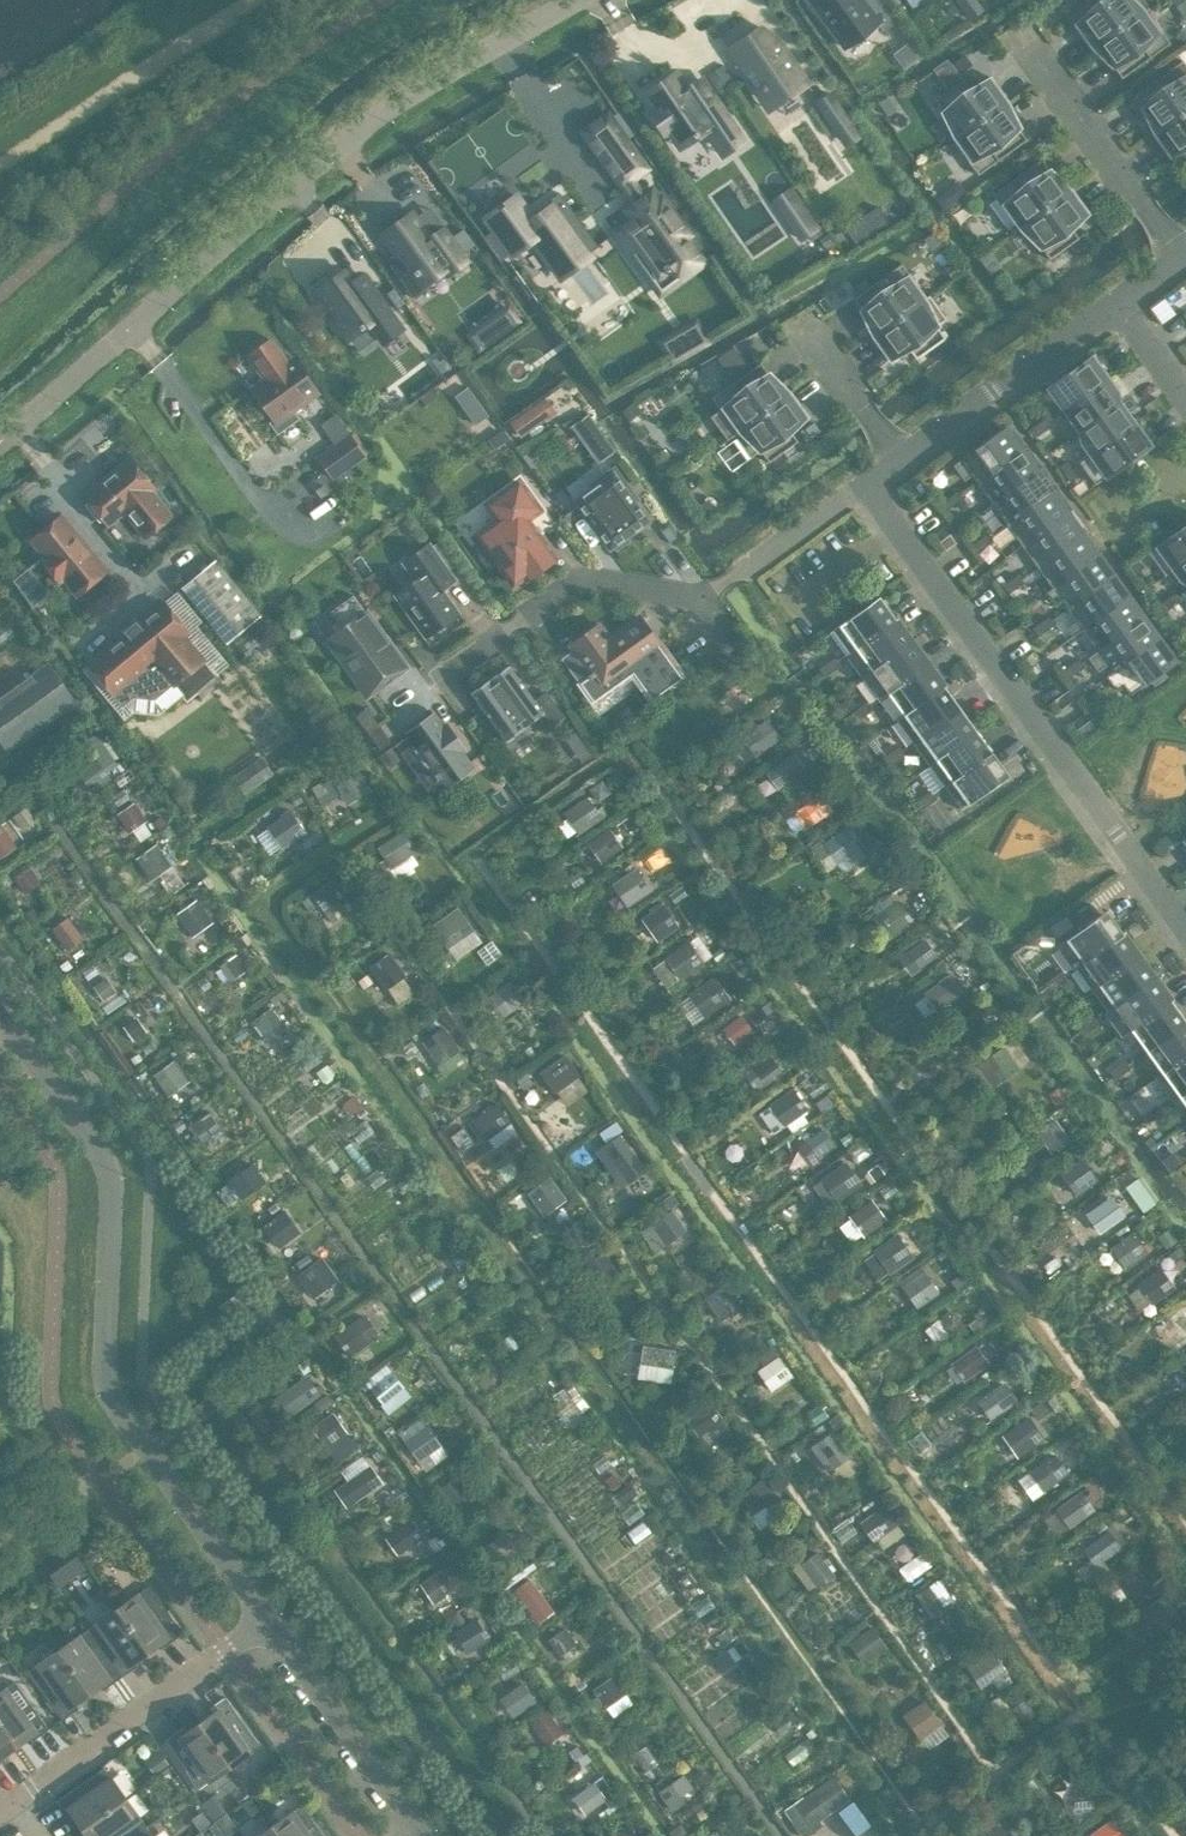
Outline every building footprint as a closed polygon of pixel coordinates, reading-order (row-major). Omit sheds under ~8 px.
[(844,48),(877,23),(883,31),(897,20),(883,0),(809,0),(844,48)] [(976,0),(956,0),(955,1),(970,21),(984,11),(976,0)] [(1147,6),(1143,0),(1084,0),(1092,11),(1072,25),(1089,49),(1147,6)] [(1170,43),(1145,9),(1148,7),(1147,6),(1089,49),(1090,49),(1097,44),(1121,78),(1170,43)] [(739,25),(717,35),(721,45),(744,35),(739,25)] [(727,47),(755,91),(760,87),(763,91),(766,89),(776,105),(807,83),(778,40),(771,45),(759,28),(729,48),(727,47)] [(723,65),(707,76),(715,87),(731,76),(723,65)] [(676,72),(643,95),(654,110),(649,114),(664,134),(674,127),(686,143),(705,130),(718,147),(739,132),(706,85),(692,95),(676,72)] [(1185,110),(1185,75),(1171,86),(1163,74),(1134,95),(1158,129),(1151,134),(1152,135),(1185,110)] [(953,140),(1008,100),(991,77),(972,91),(963,80),(935,100),(959,134),(952,139),(953,140)] [(832,123),(844,114),(830,95),(818,103),(832,123)] [(895,110),(887,98),(879,104),(887,116),(895,110)] [(1026,140),(1001,106),(1008,101),(1008,100),(953,140),(978,175),(1026,140)] [(1152,135),(1168,158),(1185,146),(1185,110),(1152,135)] [(607,114),(582,132),(604,162),(629,144),(607,114)] [(1017,229),(1072,189),(1065,194),(1040,160),(992,195),(1017,229)] [(801,241),(824,226),(796,182),(772,196),(801,241)] [(1070,227),(1089,213),(1072,189),(1017,229),(1018,230),(1025,225),(1049,259),(1078,238),(1070,227)] [(651,190),(625,209),(632,219),(615,232),(641,269),(660,256),(678,281),(703,263),(686,239),(690,236),(675,217),(672,219),(651,190)] [(493,230),(483,237),(500,261),(510,254),(510,255),(511,255),(512,253),(532,239),(557,274),(589,252),(598,246),(559,193),(551,199),(553,203),(533,218),(525,207),(516,195),(484,218),(493,230)] [(413,213),(382,235),(395,254),(392,256),(386,260),(399,278),(411,269),(417,277),(419,276),(424,283),(448,265),(452,270),(466,260),(444,229),(431,238),(413,213)] [(828,232),(818,239),(825,248),(837,244),(828,232)] [(997,263),(989,251),(979,258),(988,270),(997,263)] [(954,263),(943,270),(949,279),(960,272),(954,263)] [(871,338),(929,296),(926,297),(901,264),(853,298),(877,332),(870,337),(871,338)] [(344,273),(316,293),(348,337),(369,322),(383,342),(402,329),(363,275),(351,283),(344,273)] [(945,338),(936,326),(946,319),(929,296),(871,338),(888,361),(907,347),(916,359),(945,338)] [(475,346),(445,298),(406,322),(436,370),(475,346)] [(1164,298),(1151,308),(1162,323),(1175,313),(1164,298)] [(698,318),(660,334),(670,357),(708,340),(698,318)] [(318,393),(293,358),(287,362),(270,339),(265,343),(260,342),(253,347),(252,352),(247,355),(264,378),(250,388),(258,399),(257,404),(263,412),(268,413),(273,419),(268,422),(277,434),(299,419),(293,411),(318,393)] [(1064,410),(1108,377),(1093,356),(1068,374),(1065,369),(1046,382),(1050,387),(1048,388),(1064,410)] [(727,439),(792,392),(791,392),(784,397),(760,363),(749,370),(711,397),(720,409),(710,416),(727,439)] [(745,365),(730,376),(734,381),(749,370),(745,365)] [(562,366),(545,374),(564,411),(580,403),(562,366)] [(468,420),(509,411),(501,374),(461,383),(468,420)] [(1079,431),(1118,402),(1111,392),(1116,388),(1108,377),(1064,410),(1079,431)] [(789,429),(808,415),(792,392),(727,439),(727,440),(734,435),(750,457),(760,451),(768,462),(797,441),(789,429)] [(1079,463),(1134,424),(1118,402),(1079,431),(1087,441),(1081,445),(1088,455),(1079,462),(1079,463)] [(1049,420),(1060,413),(1054,404),(1043,412),(1047,417),(1039,422),(1044,430),(1052,424),(1049,420)] [(633,405),(622,411),(629,420),(639,414),(633,405)] [(591,409),(573,422),(599,461),(618,448),(591,409)] [(1044,430),(1039,422),(1031,428),(1037,436),(1044,430)] [(1095,485),(1149,445),(1134,424),(1079,463),(1095,485)] [(1005,427),(953,465),(964,481),(971,476),(976,482),(1022,449),(1005,427)] [(332,477),(363,455),(350,435),(318,458),(332,477)] [(1022,449),(976,482),(991,503),(1037,470),(1022,449)] [(172,517),(150,491),(153,488),(129,459),(83,496),(107,526),(124,512),(145,538),(172,517)] [(1072,468),(1066,461),(1058,466),(1064,474),(1072,468)] [(649,521),(624,488),(628,485),(615,466),(589,485),(591,489),(575,501),(610,550),(614,547),(616,550),(629,541),(626,538),(649,521)] [(1077,476),(1072,468),(1064,474),(1070,482),(1077,476)] [(1037,470),(991,503),(1006,524),(1052,491),(1037,470)] [(554,558),(526,519),(539,509),(519,482),(488,504),(499,520),(472,539),(490,563),(496,559),(513,584),(525,575),(527,578),(554,558)] [(963,498),(960,494),(957,491),(949,496),(955,504),(963,498)] [(1052,491),(1006,524),(1021,545),(1067,512),(1052,491)] [(955,504),(949,496),(942,502),(947,510),(955,504)] [(714,509),(708,500),(699,506),(705,516),(714,509)] [(1067,512),(1021,545),(1037,567),(1082,533),(1067,512)] [(107,571),(61,516),(31,541),(76,595),(107,571)] [(1185,558),(1185,525),(1148,553),(1164,574),(1185,558)] [(993,540),(990,536),(987,533),(980,538),(985,546),(993,540)] [(1082,533),(1037,567),(1052,587),(1097,554),(1082,533)] [(985,546),(980,538),(972,544),(978,552),(985,546)] [(458,613),(437,585),(450,575),(428,544),(404,562),(416,580),(395,595),(425,636),(458,613)] [(1052,587),(1045,592),(1055,607),(1062,602),(1067,608),(1113,575),(1097,554),(1052,587)] [(1164,574),(1165,575),(1172,570),(1179,580),(1184,576),(1185,579),(1185,558),(1164,574)] [(260,617),(215,560),(186,583),(231,640),(260,617)] [(1142,568),(1137,561),(1130,566),(1136,573),(1142,568)] [(24,570),(13,579),(34,605),(45,595),(24,570)] [(1023,582),(1020,578),(1018,575),(1010,580),(1016,588),(1023,582)] [(1113,575),(1067,608),(1082,629),(1128,596),(1113,575)] [(907,589),(900,580),(895,584),(902,593),(907,589)] [(1016,588),(1010,580),(1002,586),(1008,594),(1016,588)] [(1180,601),(1177,597),(1174,593),(1166,599),(1172,606),(1180,601)] [(403,668),(379,635),(381,633),(364,610),(353,595),(339,605),(352,624),(344,630),(331,639),(344,657),(341,659),(367,694),(403,668)] [(846,655),(896,619),(879,596),(829,632),(846,655)] [(1128,596),(1082,629),(1097,650),(1143,617),(1128,596)] [(1172,606),(1166,599),(1159,604),(1164,612),(1172,606)] [(204,661),(183,636),(188,632),(163,602),(136,624),(135,623),(134,624),(135,626),(128,631),(127,630),(126,631),(126,633),(88,664),(113,694),(126,684),(135,695),(153,697),(171,682),(174,685),(176,683),(187,697),(213,675),(202,662),(204,661)] [(682,678),(639,617),(609,639),(599,624),(570,645),(573,649),(560,658),(579,684),(580,684),(593,702),(632,674),(651,701),(677,682),(682,678)] [(933,626),(927,617),(922,621),(928,630),(933,626)] [(1054,625),(1050,620),(1048,617),(1040,622),(1046,630),(1054,625)] [(1097,650),(1088,657),(1098,671),(1107,664),(1112,671),(1105,676),(1106,677),(1158,639),(1143,617),(1097,650)] [(862,678),(912,641),(896,619),(846,655),(862,678)] [(1046,630),(1040,622),(1033,628),(1038,636),(1046,630)] [(1185,624),(1177,629),(1182,637),(1185,635),(1185,626),(1185,624)] [(940,635),(933,626),(928,630),(935,639),(940,635)] [(1158,639),(1106,677),(1116,692),(1123,687),(1129,695),(1143,685),(1144,685),(1150,680),(1154,685),(1166,676),(1163,671),(1175,662),(1158,639)] [(878,700),(928,664),(912,641),(862,678),(878,700)] [(840,665),(838,661),(835,658),(827,663),(832,670),(840,665)] [(1084,667),(1081,662),(1078,659),(1071,664),(1076,672),(1084,667)] [(965,670),(959,661),(954,665),(960,674),(965,670)] [(76,701),(52,667),(48,662),(0,697),(0,743),(6,751),(76,701)] [(832,670),(827,663),(819,669),(824,676),(832,670)] [(903,715),(944,686),(928,664),(878,700),(878,701),(888,694),(903,715)] [(1076,672),(1071,664),(1063,670),(1069,678),(1076,672)] [(543,713),(534,700),(509,665),(470,693),(505,741),(543,713)] [(972,679),(965,670),(960,674),(967,683),(972,679)] [(912,742),(960,708),(944,686),(903,715),(896,720),(912,742)] [(1094,697),(1089,690),(1081,695),(1087,703),(1094,697)] [(563,715),(546,691),(534,700),(543,713),(551,723),(563,715)] [(871,709),(869,706),(866,701),(858,707),(864,714),(871,709)] [(997,714),(991,705),(986,709),(992,718),(997,714)] [(864,714),(858,707),(851,712),(856,720),(864,714)] [(928,764),(973,732),(958,711),(960,709),(960,708),(912,742),(928,764)] [(378,725),(366,709),(356,716),(368,732),(378,725)] [(465,749),(459,741),(456,742),(451,734),(453,733),(446,724),(444,726),(434,713),(406,733),(414,743),(407,748),(425,774),(432,769),(435,774),(433,775),(437,780),(439,779),(445,788),(473,767),(462,752),(465,749)] [(1004,723),(997,714),(992,718),(999,727),(1004,723)] [(747,761),(782,737),(768,716),(733,741),(747,761)] [(1089,720),(1075,730),(1084,742),(1098,732),(1089,720)] [(389,741),(378,725),(368,732),(379,748),(389,741)] [(944,786),(989,754),(973,732),(928,764),(944,786)] [(796,746),(808,767),(822,759),(809,738),(796,746)] [(904,754),(901,750),(899,747),(891,752),(896,759),(904,754)] [(896,759),(891,752),(883,758),(888,765),(896,759)] [(777,790),(806,770),(793,753),(765,772),(777,790)] [(961,809),(1000,781),(1006,777),(989,754),(944,786),(961,809)] [(244,795),(273,774),(260,757),(232,777),(244,795)] [(109,778),(94,759),(78,771),(92,790),(109,778)] [(1038,770),(1031,761),(1026,765),(1033,773),(1038,770)] [(346,805),(369,791),(357,772),(335,786),(346,805)] [(936,798),(933,794),(931,791),(923,797),(928,804),(936,798)] [(805,828),(831,810),(820,793),(794,811),(805,828)] [(578,835),(601,819),(586,797),(563,813),(578,835)] [(928,804),(923,797),(915,802),(920,809),(928,804)] [(129,834),(145,823),(133,804),(117,815),(129,834)] [(282,849),(305,832),(290,810),(266,827),(282,849)] [(16,847),(0,825),(0,858),(16,847)] [(838,865),(861,849),(844,826),(821,842),(838,865)] [(600,863),(623,848),(609,828),(587,844),(600,863)] [(391,868),(411,855),(416,851),(402,830),(377,848),(391,868)] [(151,881),(172,866),(157,844),(135,859),(151,881)] [(23,892),(38,882),(28,866),(12,876),(23,892)] [(627,906),(652,889),(636,866),(611,882),(627,906)] [(325,915),(349,897),(334,877),(310,894),(325,915)] [(192,938),(213,923),(196,900),(175,914),(192,938)] [(888,940),(913,922),(897,900),(872,918),(888,940)] [(655,943),(679,927),(663,904),(640,920),(655,943)] [(449,950),(475,932),(457,908),(432,926),(449,950)] [(1142,918),(1136,909),(1131,913),(1137,922),(1142,918)] [(1098,916),(1056,946),(1072,969),(1073,970),(1075,968),(1075,967),(1122,933),(1112,918),(1106,910),(1098,916)] [(68,951),(84,939),(67,918),(51,930),(68,951)] [(1054,941),(1069,929),(1061,918),(1045,930),(1054,941)] [(1149,927),(1142,918),(1137,922),(1144,931),(1149,927)] [(1122,933),(1075,967),(1075,968),(1091,989),(1138,955),(1122,933)] [(920,969),(937,957),(924,939),(908,952),(920,969)] [(680,981),(704,964),(687,941),(663,958),(680,981)] [(384,991),(405,977),(389,952),(367,966),(384,991)] [(1174,963),(1168,953),(1163,957),(1169,966),(1174,963)] [(230,982),(246,971),(236,955),(220,965),(230,982)] [(1138,955),(1091,989),(1107,1011),(1154,977),(1138,955)] [(1181,972),(1174,963),(1169,966),(1176,975),(1181,972)] [(1066,979),(1064,975),(1061,971),(1053,977),(1059,984),(1066,979)] [(937,1012),(963,993),(950,974),(924,993),(937,1012)] [(704,1019),(731,1000),(714,977),(687,995),(704,1019)] [(1059,984),(1053,977),(1045,983),(1051,990),(1059,984)] [(1107,1011),(1104,1013),(1120,1035),(1121,1036),(1130,1030),(1130,1028),(1170,999),(1154,977),(1107,1011)] [(500,1020),(525,1003),(509,980),(485,997),(500,1020)] [(1130,1028),(1130,1030),(1146,1051),(1185,1021),(1170,999),(1130,1028)] [(266,1044),(288,1028),(272,1006),(250,1022),(266,1044)] [(970,1048),(992,1033),(975,1010),(954,1025),(970,1048)] [(1098,1023),(1096,1020),(1093,1016),(1085,1022),(1091,1029),(1098,1023)] [(1146,1051),(1162,1073),(1185,1055),(1185,1021),(1146,1051)] [(1091,1029),(1085,1022),(1077,1027),(1083,1035),(1091,1029)] [(438,1066),(460,1050),(442,1026),(421,1041),(438,1066)] [(730,1027),(716,1037),(726,1052),(740,1042),(730,1027)] [(993,1086),(1017,1068),(1002,1047),(978,1065),(993,1086)] [(755,1093),(781,1073),(767,1053),(740,1073),(755,1093)] [(555,1094),(580,1076),(564,1055),(540,1073),(555,1094)] [(1155,1078),(1171,1100),(1172,1101),(1178,1096),(1178,1095),(1185,1089),(1185,1055),(1162,1073),(1155,1078)] [(1130,1068),(1127,1064),(1124,1060),(1117,1066),(1122,1074),(1130,1068)] [(168,1097),(188,1083),(173,1062),(153,1076),(168,1097)] [(1122,1074),(1117,1066),(1109,1072),(1115,1079),(1122,1074)] [(784,1127),(807,1110),(792,1089),(769,1105),(784,1127)] [(1178,1095),(1178,1096),(1185,1107),(1185,1089),(1178,1095)] [(487,1140),(511,1124),(496,1104),(473,1120),(487,1140)] [(1162,1112),(1160,1108),(1157,1104),(1149,1110),(1155,1118),(1162,1112)] [(1155,1118),(1149,1110),(1141,1116),(1147,1123),(1155,1118)] [(204,1148),(224,1134),(209,1113),(189,1126),(204,1148)] [(1052,1156),(1071,1143),(1056,1119),(1036,1132),(1052,1156)] [(805,1140),(796,1147),(812,1168),(821,1161),(818,1157),(834,1146),(822,1128),(805,1140)] [(618,1172),(637,1159),(619,1133),(600,1146),(618,1172)] [(850,1133),(841,1139),(846,1146),(855,1140),(850,1133)] [(1172,1154),(1163,1161),(1170,1171),(1179,1164),(1172,1154)] [(1075,1196),(1097,1179),(1081,1158),(1059,1174),(1075,1196)] [(836,1202),(861,1184),(844,1161),(819,1179),(836,1202)] [(251,1164),(230,1180),(242,1197),(264,1182),(251,1164)] [(543,1215),(566,1199),(550,1177),(527,1193),(543,1215)] [(862,1238),(886,1221),(870,1199),(847,1216),(862,1238)] [(1106,1228),(1122,1215),(1109,1199),(1094,1211),(1106,1228)] [(666,1246),(687,1232),(672,1211),(651,1226),(666,1246)] [(283,1244),(301,1231),(288,1214),(270,1227),(283,1244)] [(1124,1269),(1148,1253),(1133,1232),(1109,1248),(1124,1269)] [(889,1274),(913,1257),(896,1234),(872,1251),(889,1274)] [(596,1288),(618,1273),(604,1251),(582,1266),(596,1288)] [(313,1298),(338,1279),(321,1256),(296,1274),(313,1298)] [(1152,1305),(1175,1288),(1160,1267),(1137,1284),(1152,1305)] [(917,1309),(939,1293),(923,1271),(901,1287),(917,1309)] [(719,1321),(741,1306),(725,1283),(703,1298),(719,1321)] [(1185,1339),(1185,1304),(1168,1317),(1173,1325),(1162,1333),(1173,1348),(1185,1339)] [(348,1356),(368,1343),(354,1322),(334,1335),(348,1356)] [(642,1341),(640,1361),(672,1366),(675,1346),(642,1341)] [(964,1381),(989,1364),(976,1346),(951,1363),(964,1381)] [(771,1391),(792,1376),(778,1356),(757,1371),(771,1391)] [(383,1405),(404,1388),(391,1371),(370,1388),(383,1405)] [(319,1394),(306,1376),(286,1390),(299,1408),(319,1394)] [(990,1422),(1018,1401),(1003,1381),(975,1401),(990,1422)] [(698,1437),(723,1419),(711,1401),(686,1419),(698,1437)] [(345,1432),(332,1414),(313,1427),(325,1446),(345,1432)] [(1017,1458),(1044,1439),(1029,1416),(1001,1435),(1017,1458)] [(422,1462),(440,1449),(425,1428),(407,1440),(422,1462)] [(828,1472),(850,1457),(832,1431),(811,1447),(828,1472)] [(1043,1492),(1068,1475),(1054,1455),(1029,1473),(1043,1492)] [(359,1500),(383,1483),(370,1465),(346,1481),(359,1500)] [(768,1511),(783,1500),(766,1476),(738,1496),(752,1516),(765,1507),(768,1511)] [(1069,1529),(1094,1511),(1080,1491),(1055,1509),(1069,1529)] [(873,1543),(899,1525),(885,1505),(859,1523),(873,1543)] [(398,1556),(424,1538),(411,1519),(385,1538),(398,1556)] [(497,1559),(514,1547),(500,1527),(493,1532),(497,1538),(487,1545),(497,1559)] [(1094,1567),(1121,1548),(1108,1530),(1082,1549),(1094,1567)] [(119,1539),(108,1548),(116,1560),(127,1551),(119,1539)] [(818,1588),(835,1576),(817,1552),(800,1564),(818,1588)] [(1127,1599),(1147,1584),(1133,1565),(1112,1580),(1127,1599)] [(59,1569),(49,1576),(58,1589),(68,1582),(59,1569)] [(685,1591),(695,1584),(687,1572),(677,1580),(685,1591)] [(435,1573),(420,1583),(433,1604),(449,1593),(435,1573)] [(517,1588),(527,1601),(540,1590),(530,1578),(517,1588)] [(930,1616),(953,1600),(938,1578),(915,1594),(930,1616)] [(181,1634),(146,1587),(117,1608),(144,1647),(157,1638),(163,1647),(181,1634)] [(1149,1641),(1175,1623),(1160,1603),(1135,1621),(1149,1641)] [(144,1647),(117,1608),(87,1629),(121,1677),(138,1665),(132,1656),(144,1647)] [(468,1653),(490,1640),(476,1617),(454,1631),(468,1653)] [(863,1664),(886,1647),(871,1626),(848,1643),(863,1664)] [(558,1657),(576,1645),(565,1628),(547,1640),(558,1657)] [(121,1677),(87,1629),(58,1650),(86,1689),(99,1680),(105,1688),(121,1677)] [(998,1691),(1012,1682),(1005,1671),(1006,1671),(991,1649),(966,1666),(982,1690),(992,1683),(998,1691)] [(86,1689),(58,1650),(28,1671),(62,1719),(79,1707),(73,1698),(86,1689)] [(605,1708),(626,1694),(613,1675),(592,1689),(605,1708)] [(14,1681),(0,1691),(0,1724),(12,1741),(25,1732),(31,1741),(49,1729),(14,1681)] [(511,1718),(536,1701),(522,1682),(498,1699),(511,1718)] [(259,1744),(225,1697),(208,1709),(214,1718),(201,1727),(229,1766),(259,1744)] [(919,1739),(941,1723),(924,1700),(902,1716),(919,1739)] [(546,1745),(563,1733),(552,1717),(534,1730),(546,1745)] [(0,1724),(0,1750),(12,1741),(0,1724)] [(229,1766),(201,1727),(188,1736),(182,1727),(165,1740),(199,1787),(229,1766)] [(162,1751),(149,1760),(158,1773),(171,1763),(162,1751)] [(277,1753),(258,1767),(269,1782),(288,1769),(277,1753)] [(125,1797),(104,1767),(56,1801),(68,1818),(77,1812),(86,1825),(125,1797)] [(678,1776),(657,1792),(672,1812),(685,1803),(681,1796),(689,1790),(678,1776)] [(846,1799),(832,1778),(803,1798),(801,1796),(784,1809),(804,1835),(807,1835),(822,1826),(817,1819),(846,1799)] [(1064,1798),(1064,1801),(1064,1804),(1065,1807),(1065,1810),(1067,1813),(1073,1821),(1099,1802),(1083,1778),(1071,1788),(1069,1790),(1067,1792),(1065,1795),(1064,1798)] [(586,1814),(611,1796),(599,1779),(573,1797),(586,1814)] [(244,1786),(232,1795),(238,1804),(241,1802),(250,1796),(244,1786)] [(146,1826),(125,1797),(86,1825),(94,1835),(132,1835),(146,1826)] [(220,1803),(206,1812),(213,1822),(227,1812),(220,1803)] [(302,1804),(271,1825),(279,1835),(324,1835),(302,1804)] [(203,1811),(193,1818),(200,1828),(210,1822),(203,1811)] [(999,1816),(978,1831),(982,1835),(1013,1835),(999,1816)] [(1111,1819),(1088,1835),(1089,1835),(1123,1835),(1111,1819)] [(271,1825),(256,1835),(279,1835),(271,1825)] [(627,1825),(611,1835),(635,1835),(627,1825)] [(146,1826),(132,1835),(153,1835),(146,1826)]
